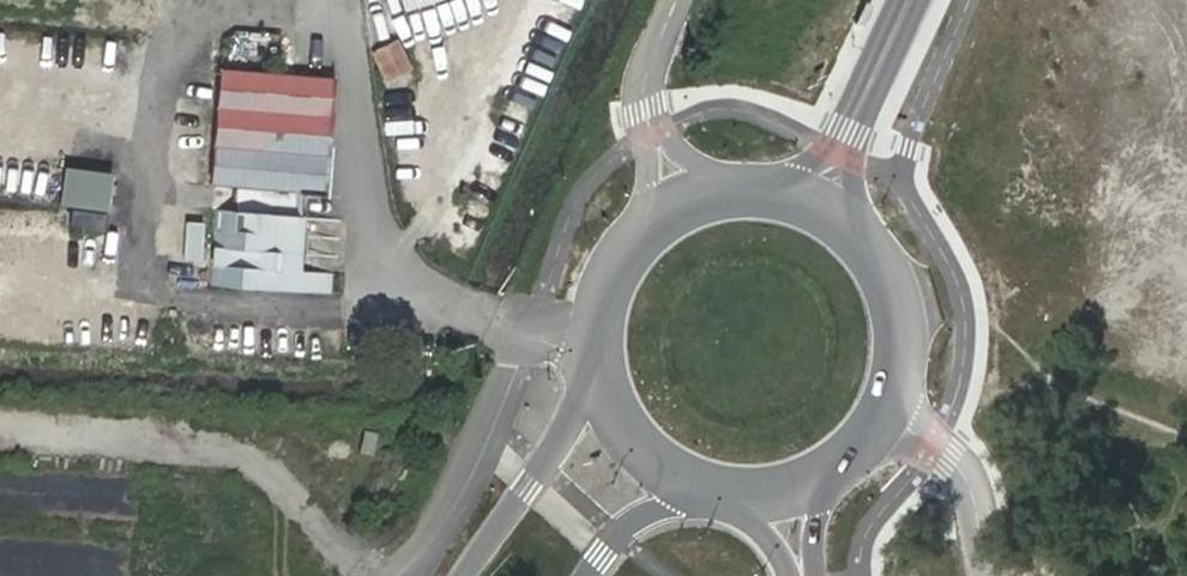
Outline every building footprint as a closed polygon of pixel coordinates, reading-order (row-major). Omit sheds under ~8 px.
[(393,0),(381,0),(365,0),(367,39),(395,38),(393,0)] [(403,10),(433,0),(399,0),(403,10)] [(378,80),(408,71),(398,40),(369,49),(378,80)] [(221,68),(210,207),(252,211),(249,230),(240,230),(236,283),(331,289),(332,271),(299,271),(303,215),(321,217),(336,76),(221,68)] [(52,208),(102,213),(106,173),(56,168),(52,208)]
